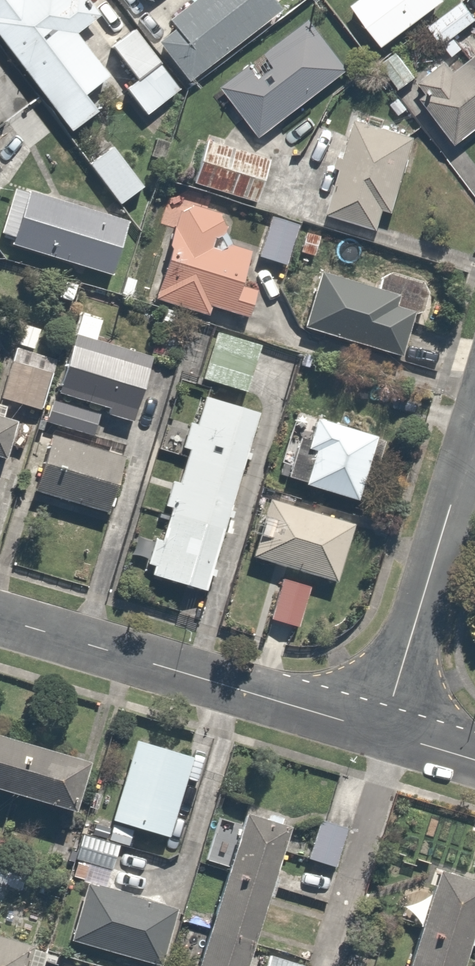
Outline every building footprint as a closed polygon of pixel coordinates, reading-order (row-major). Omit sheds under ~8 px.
[(66,135),(121,94),(73,30),(89,19),(75,0),(0,0),(0,46),(66,135)] [(272,3),(269,0),(192,0),(148,35),(186,82),(264,19),(259,13),(272,3)] [(432,0),(345,0),(377,42),(432,0)] [(474,12),(465,0),(450,0),(421,22),(445,53),(461,41),(452,30),(474,12)] [(343,68),(306,18),(215,86),(252,135),(343,68)] [(131,24),(104,44),(130,78),(120,86),(141,114),(178,86),(131,24)] [(455,65),(448,55),(410,83),(419,96),(451,140),(474,122),(474,50),(455,65)] [(380,202),(388,205),(411,130),(352,112),(324,205),(374,221),(380,202)] [(108,131),(79,152),(117,204),(146,182),(108,131)] [(270,151),(206,133),(192,186),(256,203),(270,151)] [(0,223),(0,233),(7,235),(4,243),(104,271),(120,214),(11,183),(0,223)] [(224,210),(174,198),(149,300),(206,314),(208,306),(247,316),(254,289),(240,286),(249,250),(216,242),(224,210)] [(299,223),(266,212),(253,252),(286,263),(299,223)] [(396,304),(398,294),(315,272),(300,332),(394,356),(406,307),(396,304)] [(79,280),(58,276),(53,299),(75,303),(79,280)] [(102,318),(76,310),(69,331),(94,340),(102,318)] [(43,328),(20,319),(13,339),(35,348),(43,328)] [(147,356),(70,333),(51,393),(128,417),(147,356)] [(13,341),(0,379),(0,397),(35,409),(54,355),(13,341)] [(203,394),(194,423),(185,420),(178,445),(187,448),(178,480),(168,477),(161,502),(170,505),(161,536),(152,533),(143,561),(153,564),(150,574),(203,590),(256,410),(203,394)] [(96,412),(48,398),(42,420),(89,434),(96,412)] [(309,413),(308,418),(293,414),(287,433),(302,438),(289,479),(351,498),(371,431),(309,413)] [(5,457),(15,420),(0,416),(0,456),(5,457)] [(117,455),(46,433),(30,484),(101,506),(117,455)] [(356,522),(261,491),(241,553),(336,584),(356,522)] [(306,586),(280,578),(267,616),(293,625),(306,586)] [(74,813),(90,763),(0,736),(0,790),(74,813)] [(136,741),(112,821),(169,838),(193,759),(136,741)] [(245,813),(197,965),(247,965),(290,828),(245,813)] [(347,830),(320,821),(309,859),(335,867),(347,830)] [(109,840),(129,846),(133,831),(114,825),(109,840)] [(120,847),(83,835),(75,859),(112,871),(120,847)] [(88,866),(75,862),(70,876),(83,881),(88,866)] [(409,965),(463,965),(474,926),(474,882),(439,871),(409,965)] [(87,884),(71,941),(157,965),(162,965),(179,910),(87,884)] [(47,953),(31,949),(32,946),(0,937),(0,965),(43,965),(47,953)] [(307,965),(269,953),(265,965),(306,965),(307,965)]
